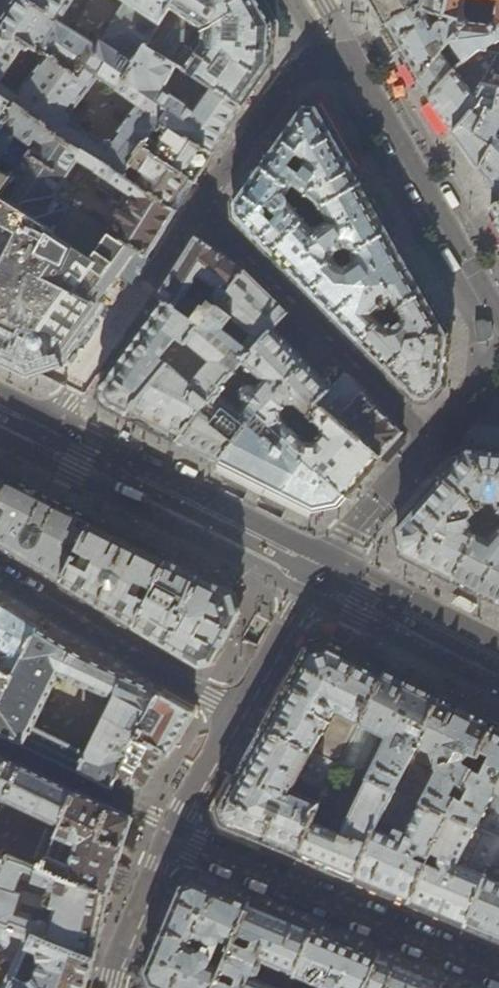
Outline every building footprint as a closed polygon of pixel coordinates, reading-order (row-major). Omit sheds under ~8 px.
[(24,42),(80,76),(85,68),(97,74),(97,77),(117,90),(145,47),(159,24),(124,2),(96,47),(58,23),(72,0),(13,0),(0,20),(0,79),(24,42)] [(174,0),(120,0),(124,2),(159,24),(174,0)] [(269,66),(271,25),(256,0),(174,0),(159,24),(145,47),(176,66),(213,89),(240,105),(258,81),(269,66)] [(386,25),(421,7),(423,0),(372,0),(386,25)] [(421,7),(421,9),(444,17),(445,16),(449,0),(423,0),(421,7)] [(445,16),(466,24),(440,52),(453,69),(480,50),(497,55),(498,56),(498,0),(496,0),(498,0),(495,19),(494,22),(492,23),(489,24),(469,23),(466,21),(464,19),(463,16),(465,0),(449,0),(445,16)] [(417,79),(419,82),(440,52),(466,24),(445,16),(444,17),(421,9),(421,7),(386,25),(397,45),(407,62),(404,64),(404,68),(412,80),(414,80),(417,79)] [(14,106),(121,176),(142,149),(161,121),(210,152),(225,129),(240,105),(213,89),(193,113),(161,91),(176,66),(145,47),(117,90),(137,103),(114,136),(100,140),(75,124),(71,113),(97,77),(97,74),(85,68),(80,76),(24,42),(0,79),(0,95),(14,106)] [(454,135),(480,107),(488,111),(495,114),(498,99),(498,90),(482,85),(497,55),(480,50),(453,69),(429,99),(438,112),(454,135)] [(423,91),(429,99),(453,69),(440,52),(419,82),(418,84),(423,91)] [(497,55),(482,85),(498,90),(498,56),(497,55)] [(14,106),(0,95),(0,130),(14,106)] [(498,197),(498,99),(495,114),(488,111),(477,137),(492,148),(479,169),(482,173),(498,197)] [(175,212),(121,176),(14,106),(0,130),(0,159),(18,170),(0,196),(53,231),(53,233),(91,257),(109,233),(136,251),(141,255),(146,258),(160,237),(175,212)] [(244,230),(269,255),(311,213),(308,211),(306,211),(304,212),(298,206),(295,209),(287,202),(286,199),(285,196),(294,184),(314,199),(318,206),(316,208),(317,210),(362,184),(346,156),(317,106),(302,106),(264,158),(232,203),(233,219),(244,230)] [(458,141),(479,169),(492,148),(477,137),(488,111),(480,107),(454,135),(458,141)] [(161,121),(142,149),(193,182),(202,167),(211,153),(210,152),(161,121)] [(142,149),(121,176),(175,212),(184,197),(193,182),(142,149)] [(136,251),(109,233),(91,257),(53,233),(53,231),(0,196),(18,170),(0,159),(0,354),(1,355),(27,368),(61,358),(115,281),(136,251)] [(311,213),(269,255),(284,270),(328,314),(357,344),(389,313),(424,293),(389,232),(362,184),(317,210),(311,213)] [(491,209),(493,213),(498,223),(498,204),(491,209)] [(151,430),(177,442),(269,330),(272,328),(286,312),(262,291),(222,254),(195,236),(175,267),(156,297),(157,297),(161,302),(131,345),(97,391),(100,403),(107,407),(151,430)] [(424,293),(389,313),(357,344),(379,366),(414,401),(429,401),(436,394),(443,385),(448,335),(442,324),(438,318),(424,293)] [(199,454),(218,463),(257,414),(271,397),(291,415),(303,426),(305,427),(321,406),(317,403),(331,389),(312,369),(285,341),(272,328),(269,330),(177,442),(199,454)] [(390,446),(401,433),(376,408),(350,381),(344,375),(331,389),(317,403),(321,406),(379,459),(390,446)] [(364,477),(379,459),(321,406),(305,427),(303,426),(300,429),(314,442),(313,443),(306,442),(285,422),(291,415),(271,397),(257,414),(270,426),(288,442),(289,443),(287,446),(345,498),(364,477)] [(338,506),(345,498),(287,446),(289,443),(288,442),(281,449),(264,433),(270,426),(257,414),(218,463),(247,478),(292,500),(313,511),(338,506)] [(441,478),(477,509),(482,503),(487,504),(490,504),(494,503),(498,510),(498,453),(467,450),(454,463),(441,478)] [(10,481),(0,476),(0,500),(10,481)] [(445,577),(452,581),(475,534),(470,531),(470,524),(468,520),(477,509),(441,478),(413,509),(395,530),(400,555),(445,577)] [(60,584),(91,522),(45,499),(10,481),(0,500),(0,548),(15,557),(60,584)] [(91,602),(132,627),(167,560),(125,539),(91,522),(60,584),(91,602)] [(498,604),(498,529),(487,540),(475,534),(452,581),(457,584),(498,604)] [(198,666),(213,662),(238,616),(230,592),(197,575),(167,560),(132,627),(166,646),(198,666)] [(453,605),(456,606),(459,607),(464,610),(467,612),(470,613),(472,614),(473,613),(476,611),(479,607),(479,606),(478,605),(475,604),(470,601),(464,598),(462,597),(460,597),(458,598),(453,604),(453,605)] [(15,677),(37,628),(19,618),(0,606),(0,708),(15,677)] [(45,756),(62,764),(91,778),(112,787),(114,782),(126,756),(124,755),(135,736),(160,692),(82,657),(37,628),(15,677),(0,708),(0,735),(5,737),(22,745),(45,756)] [(287,683),(262,729),(339,765),(386,670),(352,653),(329,641),(306,649),(287,683)] [(412,683),(386,670),(339,765),(394,790),(421,735),(410,730),(412,725),(415,725),(419,723),(426,726),(440,697),(412,683)] [(173,699),(160,692),(135,736),(163,752),(168,755),(176,740),(194,711),(173,699)] [(466,710),(440,697),(426,726),(421,735),(394,790),(448,815),(495,724),(467,710),(466,710)] [(495,724),(448,815),(498,838),(498,726),(495,724)] [(249,837),(297,857),(320,803),(339,765),(262,729),(237,774),(216,812),(221,826),(249,837)] [(126,756),(114,782),(123,786),(130,789),(144,785),(152,771),(163,752),(135,736),(124,755),(126,756)] [(7,800),(51,822),(43,838),(48,840),(46,844),(52,847),(75,789),(17,762),(0,754),(0,797),(7,800)] [(378,889),(409,902),(431,849),(448,815),(394,790),(339,765),(320,803),(297,857),(323,867),(378,889)] [(52,847),(42,870),(108,892),(123,847),(132,818),(131,817),(131,816),(103,803),(75,789),(52,847)] [(464,925),(486,874),(498,849),(498,838),(448,815),(431,849),(409,902),(433,913),(464,925)] [(486,874),(464,925),(498,940),(498,849),(486,874)] [(0,874),(0,888),(101,924),(105,906),(108,892),(42,870),(7,856),(5,861),(0,874)] [(222,967),(211,962),(211,956),(208,953),(188,944),(192,936),(210,944),(214,944),(218,943),(220,940),(231,945),(233,941),(236,933),(250,902),(214,887),(194,879),(180,884),(177,893),(150,959),(144,972),(149,987),(151,987),(213,987),(222,967)] [(34,935),(41,937),(94,958),(98,941),(101,924),(0,888),(0,924),(34,935)] [(292,983),(314,929),(279,914),(250,902),(236,933),(250,939),(247,947),(233,941),(231,945),(222,967),(213,987),(290,987),(292,983)] [(34,935),(0,924),(0,945),(19,952),(3,987),(11,987),(34,935)] [(314,929),(292,983),(304,987),(365,987),(379,956),(344,941),(314,929)] [(94,958),(41,937),(34,935),(11,987),(85,987),(94,958)] [(379,956),(365,987),(441,987),(444,983),(407,967),(379,956)]
